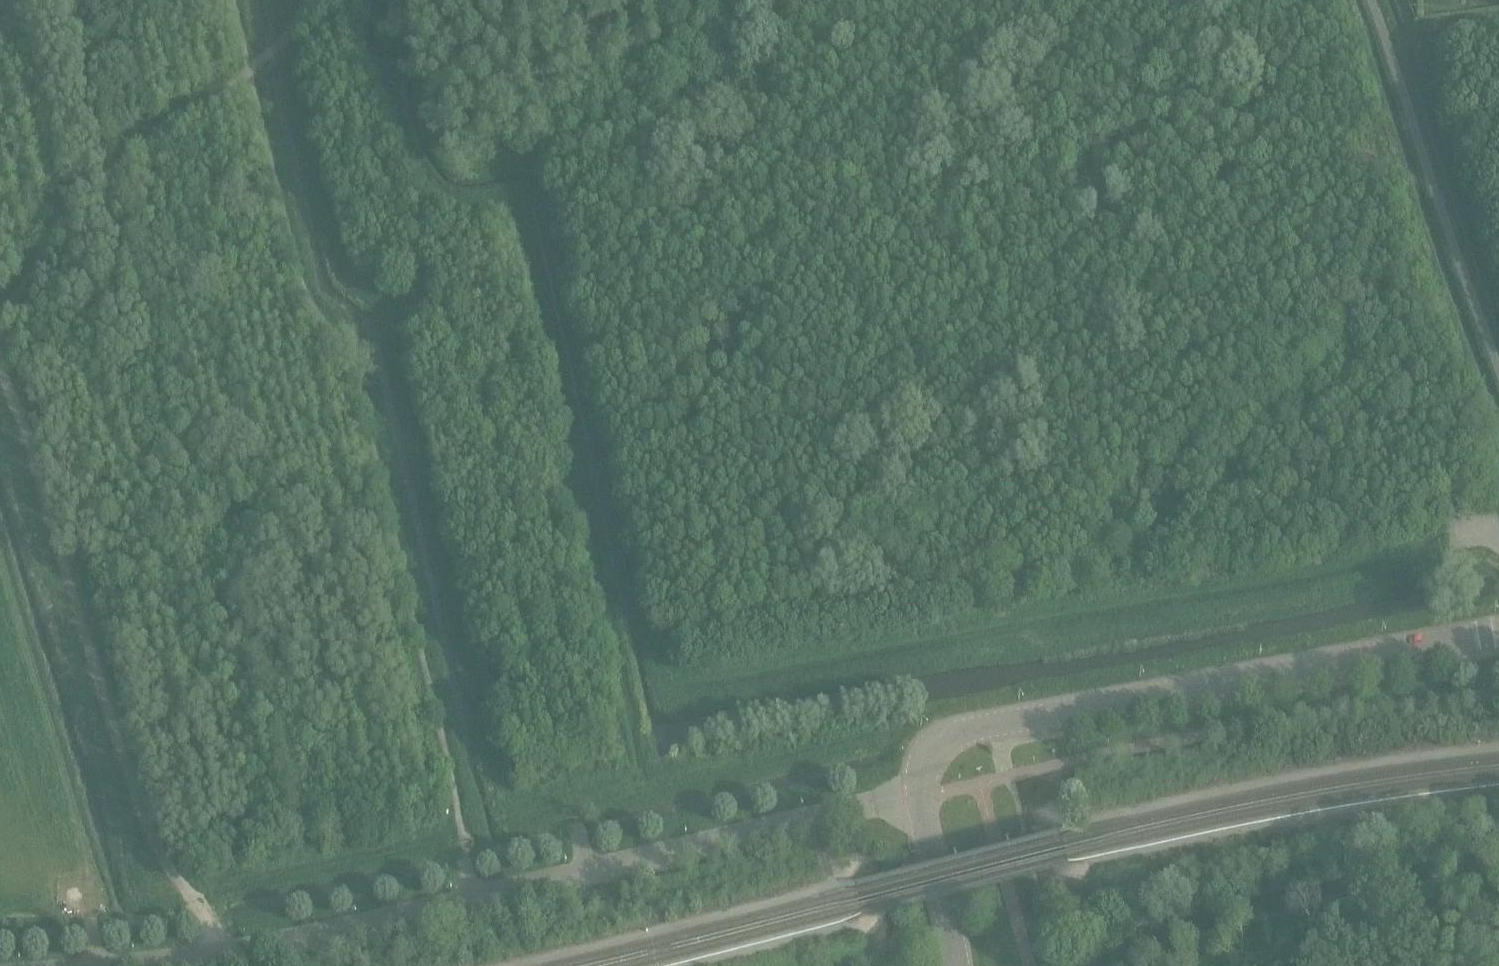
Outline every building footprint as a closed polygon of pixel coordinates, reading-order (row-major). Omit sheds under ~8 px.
[(1424,10),(1436,11),(1437,0),(1425,0),(1424,10)]
